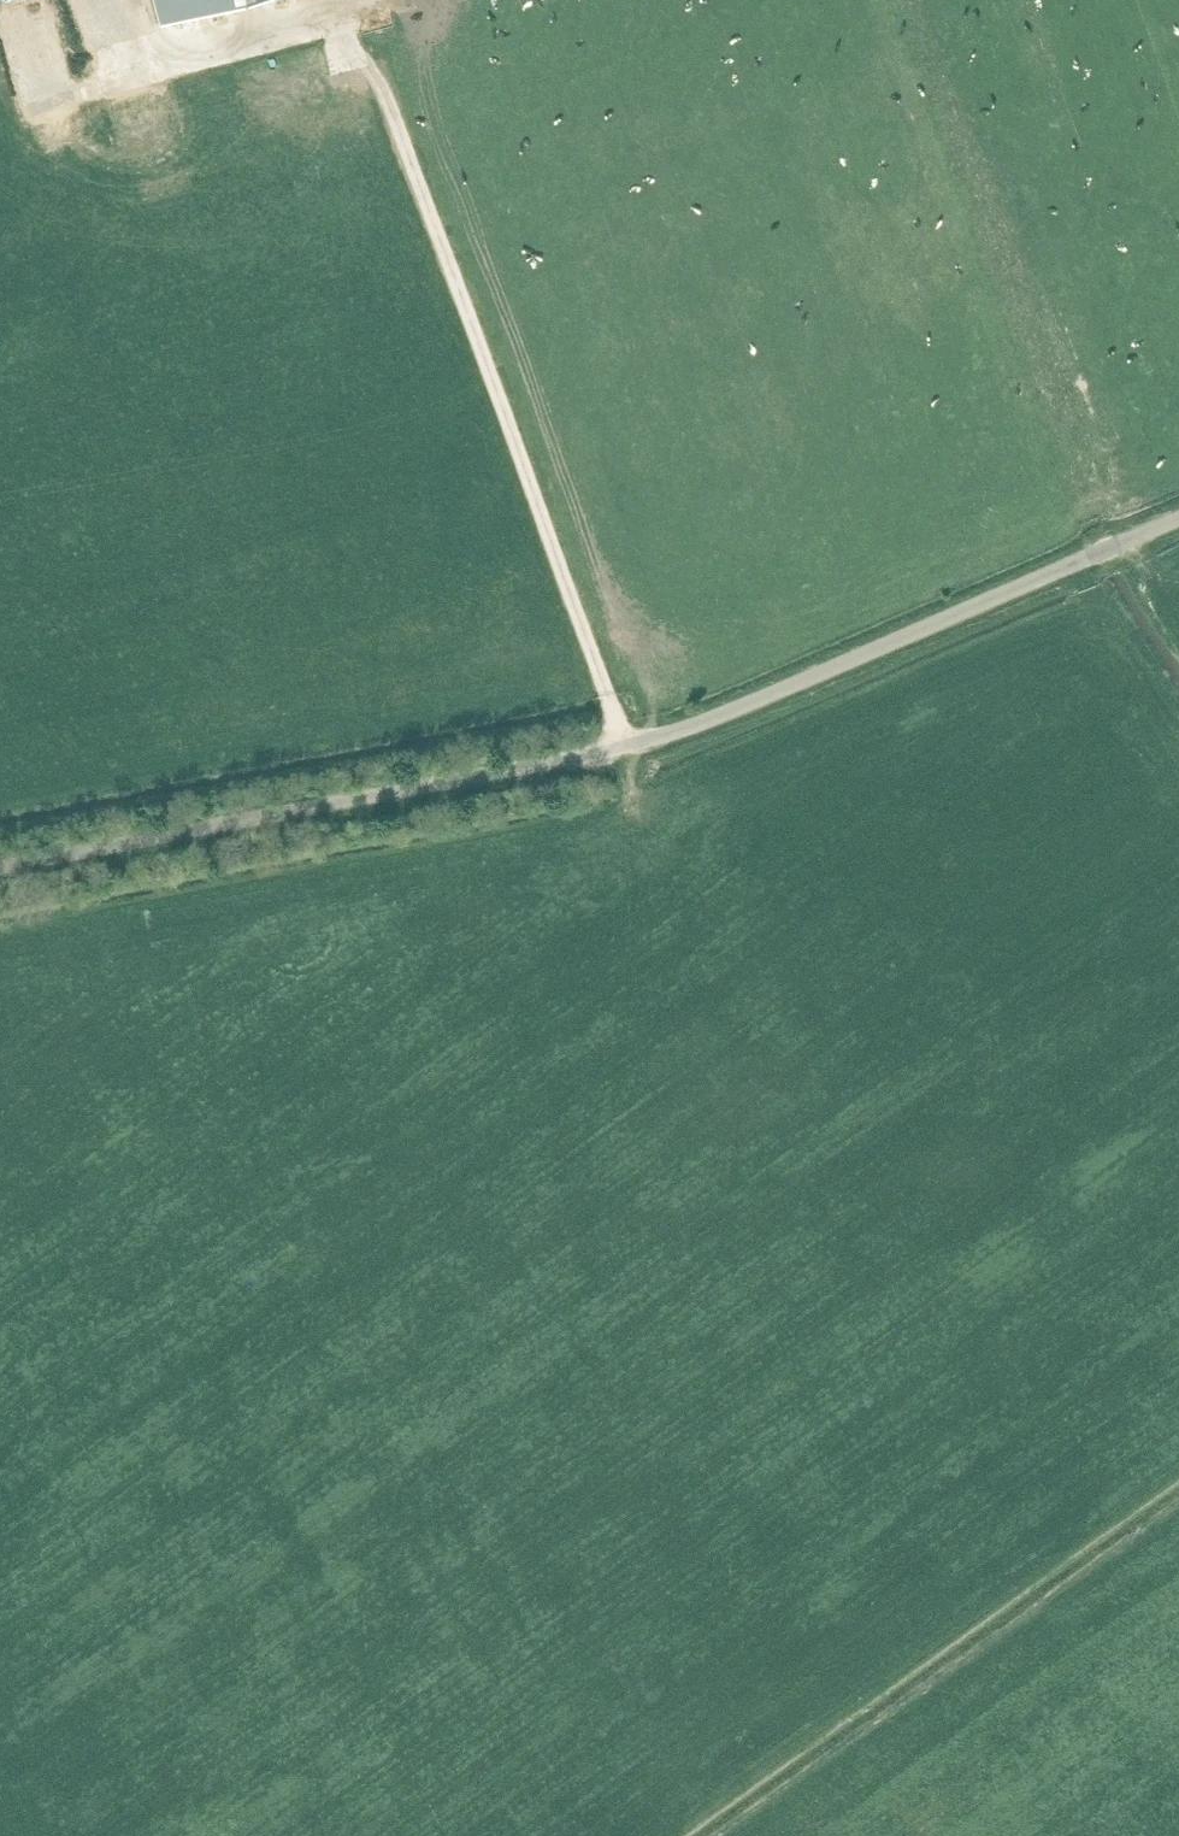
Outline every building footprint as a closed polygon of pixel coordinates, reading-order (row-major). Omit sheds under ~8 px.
[(166,24),(255,0),(160,0),(166,24)]
